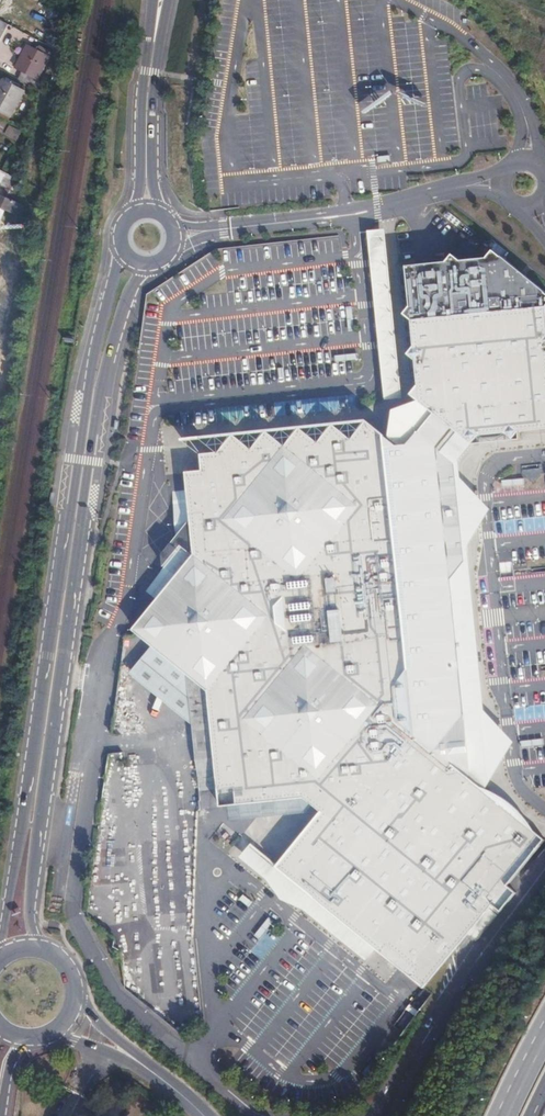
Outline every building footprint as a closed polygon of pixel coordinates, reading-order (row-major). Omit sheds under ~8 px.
[(9,27),(0,22),(0,40),(1,40),(9,27)] [(19,81),(39,92),(43,84),(38,81),(50,57),(29,46),(16,70),(23,74),(19,81)] [(0,90),(0,113),(11,119),(25,92),(4,82),(0,90)] [(13,126),(0,119),(0,136),(6,139),(13,126)] [(18,181),(3,173),(0,178),(0,188),(11,194),(18,181)] [(19,221),(24,209),(0,198),(0,212),(19,221)] [(368,231),(386,399),(403,397),(386,229),(368,231)] [(404,452),(389,439),(368,422),(352,440),(334,425),(318,444),(300,428),(285,447),(267,432),(252,450),(234,435),(219,453),(201,455),(203,472),(188,474),(193,526),(196,558),(193,562),(137,632),(153,645),(210,691),(218,770),(222,808),(266,803),(307,799),(316,807),(318,808),(323,812),(340,826),(341,827),(312,864),(330,879),(315,897),(341,919),(377,948),(425,988),(493,905),(502,912),(517,894),(509,887),(544,842),(544,840),(543,839),(540,836),(536,833),(534,830),(531,826),(529,823),(527,819),(523,814),(520,810),(515,806),(513,804),(510,802),(506,800),(503,798),(495,796),(491,794),(488,792),(485,790),(482,788),(478,785),(474,782),(471,780),(468,748),(465,715),(472,707),(470,688),(462,682),(468,674),(466,656),(458,649),(465,642),(463,622),(454,615),(461,608),(460,597),(459,588),(451,582),(459,572),(465,565),(462,530),(460,513),(459,498),(457,481),(456,464),(448,458),(456,448),(465,438),(473,444),(479,437),(486,436),(505,434),(513,441),(519,433),(544,430),(544,292),(495,251),(489,259),(461,262),(454,256),(449,263),(408,268),(401,278),(400,299),(411,308),(405,316),(413,323),(406,331),(407,340),(416,347),(409,356),(417,362),(411,370),(412,381),(420,387),(413,396),(418,400),(435,414),(419,432),(404,452)] [(419,432),(435,414),(418,400),(394,409),(389,439),(404,452),(419,432)] [(482,788),(485,790),(510,751),(516,741),(514,739),(508,733),(484,709),(468,546),(488,515),(492,509),(488,505),(462,479),(460,460),(473,444),(465,438),(456,448),(448,458),(456,464),(457,481),(459,498),(460,513),(462,530),(465,565),(459,572),(451,582),(459,588),(460,597),(461,608),(454,615),(463,622),(465,642),(458,649),(466,656),(468,674),(462,682),(470,688),(472,707),(465,715),(468,748),(471,780),(474,782),(478,785),(482,788)] [(173,545),(164,556),(165,569),(180,551),(173,545)] [(210,691),(153,645),(130,673),(193,725),(198,772),(218,770),(210,691)] [(142,849),(185,845),(179,797),(153,751),(110,756),(91,886),(122,883),(149,912),(142,849)] [(340,826),(323,812),(293,849),(280,865),(274,860),(252,843),(241,856),(268,878),(283,899),(304,908),(368,960),(377,948),(341,919),(315,897),(330,879),(312,864),(341,827),(340,826)] [(191,908),(185,845),(142,849),(149,912),(191,908)]
